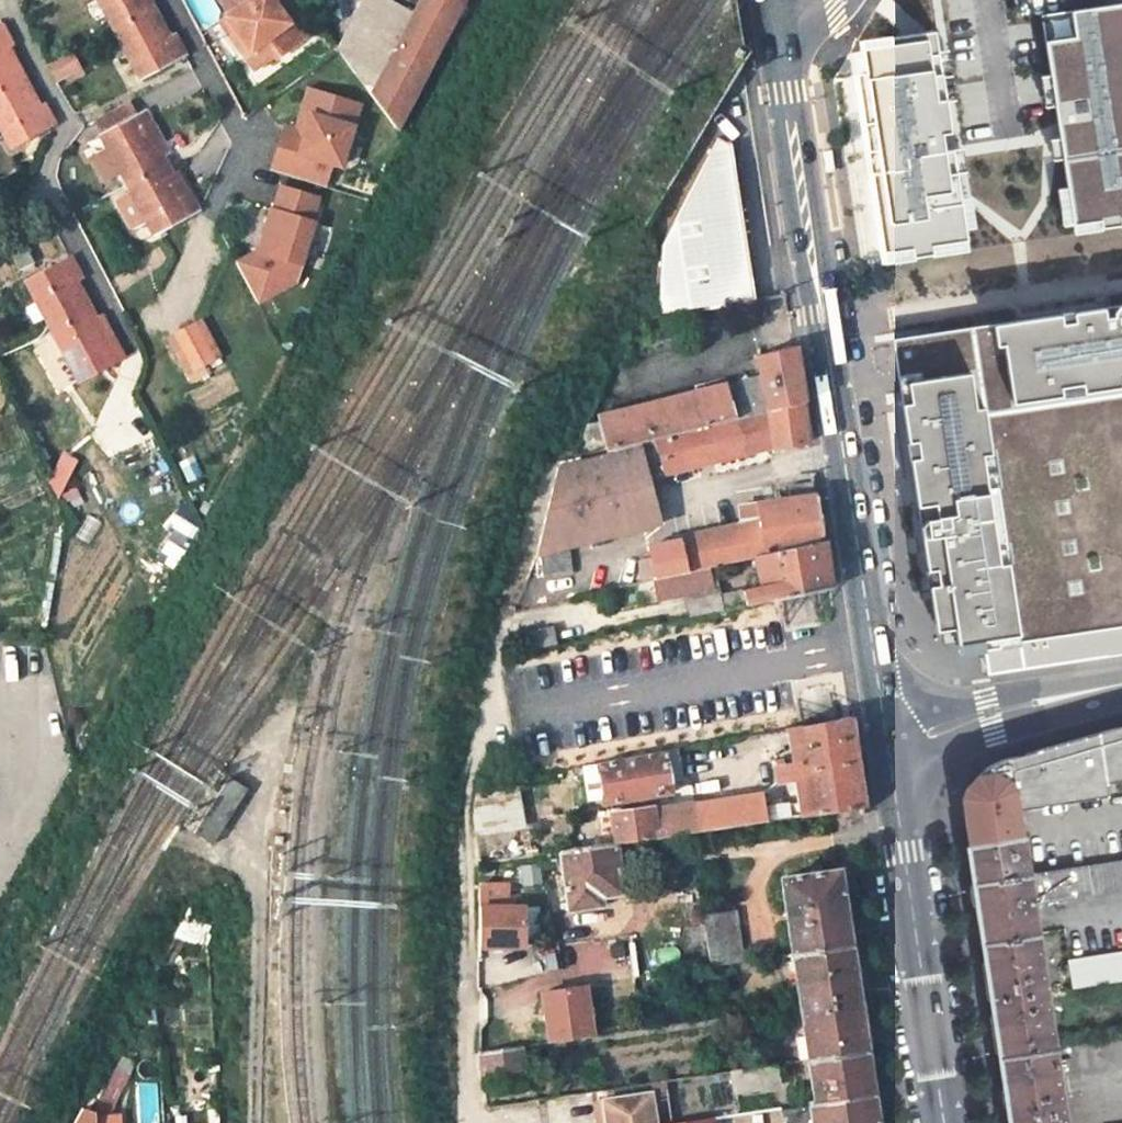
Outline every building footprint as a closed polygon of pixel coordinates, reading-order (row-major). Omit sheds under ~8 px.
[(139,77),(183,55),(173,35),(162,41),(141,0),(98,0),(139,77)] [(250,67),(269,53),(271,56),(292,41),(280,24),(286,19),(280,12),(278,13),(272,5),(274,3),(272,0),(219,0),(228,13),(224,15),(246,47),(240,51),(250,67)] [(414,9),(392,0),(361,0),(334,47),(375,124),(453,0),(419,0),(414,9)] [(1042,16),(1077,238),(1121,231),(1121,3),(1042,16)] [(44,126),(54,122),(48,112),(44,103),(39,105),(29,84),(22,88),(11,67),(16,64),(7,44),(9,43),(12,42),(6,31),(1,22),(0,23),(0,127),(10,145),(44,126)] [(973,251),(941,28),(847,42),(879,265),(973,251)] [(43,60),(53,79),(68,71),(67,69),(75,64),(66,47),(43,60)] [(347,172),(362,105),(305,91),(297,128),(286,126),(274,174),(330,187),(334,169),(347,172)] [(122,100),(87,124),(93,133),(129,110),(122,100)] [(120,173),(151,233),(195,209),(186,191),(182,193),(171,172),(163,176),(153,157),(164,151),(154,131),(144,112),(100,135),(108,150),(92,158),(104,181),(120,173)] [(728,150),(712,144),(663,242),(663,250),(671,266),(659,285),(658,316),(752,303),(728,150)] [(297,285),(325,201),(280,186),(259,255),(236,262),(257,308),(297,285)] [(32,261),(21,241),(7,248),(18,268),(32,261)] [(45,317),(78,380),(120,357),(111,338),(100,343),(70,281),(80,276),(69,256),(26,279),(35,299),(26,303),(36,321),(45,317)] [(886,342),(893,386),(889,387),(894,416),(897,415),(902,446),(899,446),(902,464),(905,464),(912,509),(917,543),(922,575),(919,576),(921,592),(924,592),(931,636),(950,634),(953,651),(955,664),(978,660),(978,657),(993,654),(994,658),(1016,655),(1020,678),(1121,662),(1121,306),(1068,314),(1067,311),(1055,313),(1056,316),(1005,324),(992,326),(886,342)] [(202,318),(186,327),(206,363),(223,353),(202,318)] [(186,327),(169,337),(189,373),(206,363),(186,327)] [(793,346),(754,356),(767,409),(801,401),(793,346)] [(728,419),(767,409),(758,377),(721,386),(728,419)] [(570,458),(728,419),(721,386),(600,416),(602,421),(564,420),(570,458)] [(807,442),(801,401),(767,409),(728,419),(570,458),(551,506),(534,549),(649,528),(639,476),(662,470),(663,474),(771,447),(807,442)] [(810,497),(808,484),(787,487),(788,499),(755,505),(759,520),(761,530),(751,533),(749,522),(676,536),(646,545),(652,578),(683,571),(705,566),(754,556),(761,555),(822,542),(817,508),(816,497),(810,497)] [(747,605),(754,604),(829,588),(826,567),(824,555),(822,542),(761,555),(763,568),(767,586),(761,587),(745,592),(747,605)] [(570,574),(566,550),(536,555),(540,578),(570,574)] [(761,555),(754,556),(761,587),(767,586),(763,568),(761,555)] [(710,590),(705,566),(683,571),(652,578),(657,602),(710,590)] [(685,604),(688,618),(698,616),(722,611),(718,596),(685,604)] [(552,626),(518,634),(522,652),(556,644),(552,626)] [(861,807),(854,756),(851,737),(848,719),(790,730),(793,747),(787,751),(778,757),(778,760),(769,762),(773,784),(791,782),(797,781),(800,803),(794,804),(761,808),(760,796),(608,815),(612,843),(690,832),(828,812),(861,807)] [(790,730),(784,731),(787,751),(793,747),(790,730)] [(1118,734),(1113,736),(1108,738),(1105,740),(1101,745),(1085,748),(1085,751),(1069,755),(1055,758),(1040,762),(1026,766),(984,776),(985,782),(977,785),(971,790),(970,793),(967,796),(965,803),(967,815),(1027,801),(1039,798),(1121,778),(1121,734),(1118,734)] [(1040,762),(1055,758),(1053,750),(1039,753),(1040,762)] [(660,754),(666,783),(681,781),(675,751),(660,754)] [(666,783),(660,754),(594,766),(600,805),(669,796),(666,783)] [(984,776),(1026,766),(1024,755),(1016,756),(1006,760),(995,764),(983,771),(984,776)] [(246,789),(229,778),(194,833),(211,843),(246,789)] [(1039,798),(1041,808),(1058,805),(1057,802),(1062,802),(1063,804),(1065,805),(1067,806),(1070,805),(1069,801),(1077,800),(1077,802),(1096,799),(1094,789),(1121,784),(1121,778),(1039,798)] [(797,781),(791,782),(794,804),(800,803),(797,781)] [(520,826),(512,782),(474,788),(470,809),(471,824),(473,835),(520,826)] [(967,815),(968,826),(1017,818),(1015,808),(1027,806),(1027,801),(967,815)] [(1017,818),(968,826),(972,845),(1021,839),(1017,818)] [(973,886),(1027,878),(1021,839),(972,845),(967,846),(973,886)] [(621,894),(612,843),(557,852),(565,912),(591,908),(589,899),(621,894)] [(516,866),(521,887),(540,883),(536,862),(516,866)] [(1027,878),(973,886),(983,946),(1037,938),(1035,921),(1048,919),(1046,905),(1121,894),(1121,864),(1027,878)] [(779,878),(790,953),(848,944),(842,906),(836,869),(779,878)] [(500,910),(482,910),(482,941),(499,941),(500,910)] [(702,915),(710,965),(740,960),(733,911),(702,915)] [(983,946),(999,1059),(1053,1050),(1037,938),(983,946)] [(798,1005),(855,997),(851,970),(848,944),(790,953),(798,1005)] [(1068,964),(1072,994),(1121,987),(1121,956),(1068,964)] [(535,1041),(585,1038),(582,984),(531,988),(535,1041)] [(859,1022),(855,997),(798,1005),(806,1059),(863,1051),(859,1022)] [(524,1082),(519,1047),(474,1054),(479,1087),(524,1082)] [(999,1059),(1007,1108),(1061,1100),(1057,1071),(1069,1070),(1068,1062),(1054,1062),(1053,1050),(999,1059)] [(812,1103),(870,1094),(867,1073),(863,1051),(806,1059),(812,1103)] [(772,1064),(728,1071),(731,1090),(775,1084),(772,1064)] [(649,1094),(599,1101),(602,1122),(653,1122),(649,1094)] [(870,1094),(812,1103),(808,1103),(811,1122),(874,1122),(870,1094)] [(1061,1100),(1007,1108),(1009,1122),(1064,1122),(1061,1100)] [(94,1115),(94,1110),(79,1111),(72,1122),(94,1122),(94,1115)] [(94,1115),(94,1122),(110,1122),(109,1115),(94,1115)]
